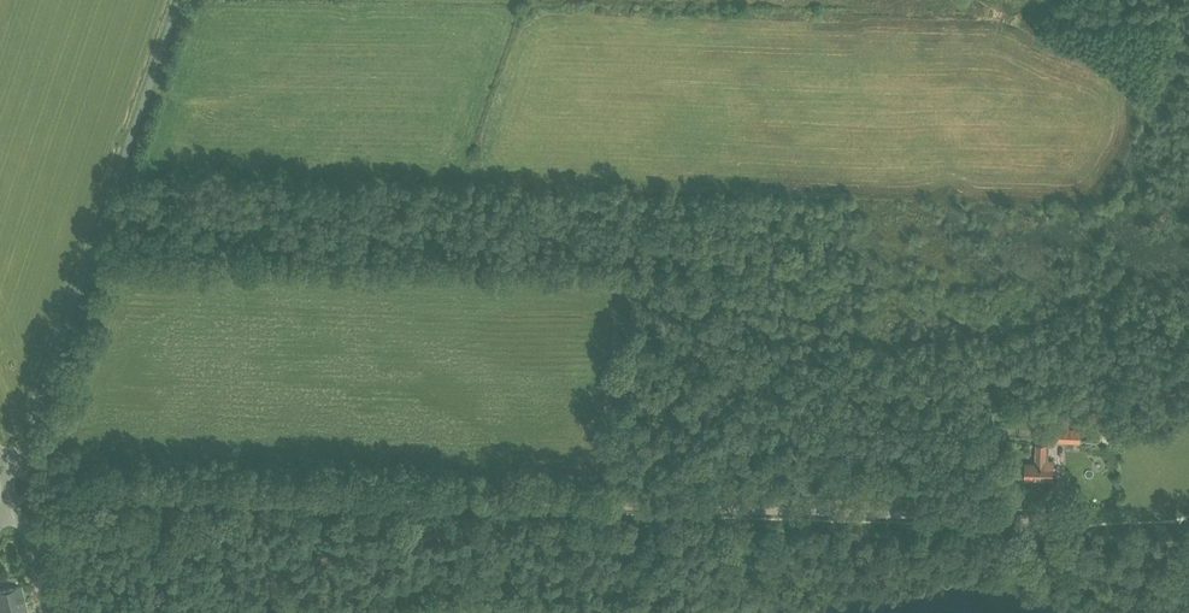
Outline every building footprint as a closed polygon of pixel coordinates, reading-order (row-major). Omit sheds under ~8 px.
[(1031,428),(1031,423),(1049,423),(1049,414),(1031,413),(1031,419),(1012,418),(1011,427),(1031,428)] [(1080,430),(1043,428),(1042,441),(1066,442),(1081,442),(1080,430)] [(1172,436),(1183,436),(1183,429),(1173,428),(1172,436)] [(1019,477),(1025,477),(1025,478),(1053,479),(1054,461),(1046,461),(1046,452),(1037,452),(1037,464),(1026,463),(1026,464),(1020,464),(1017,467),(1016,474),(1019,477)] [(0,590),(0,612),(28,612),(25,602),(22,586),(0,590)]
